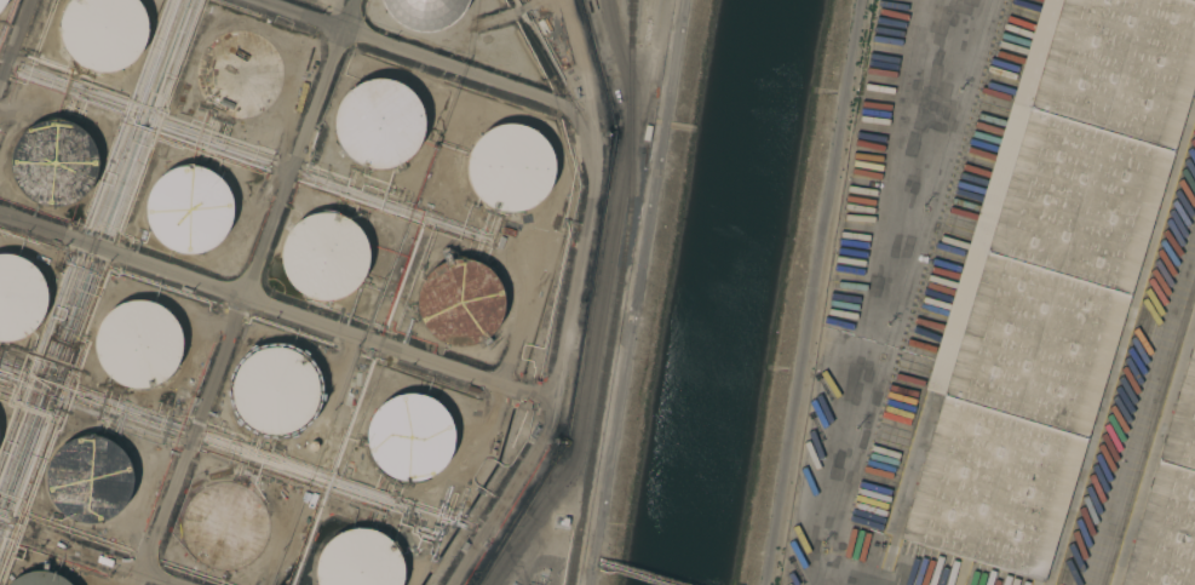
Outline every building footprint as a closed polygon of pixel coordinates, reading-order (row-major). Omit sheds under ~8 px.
[(2,11),(0,13),(0,0),(10,0),(7,5),(2,11)] [(68,4),(71,0),(134,0),(138,4),(143,12),(146,19),(148,28),(148,36),(145,44),(143,50),(139,57),(134,63),(128,68),(120,73),(111,75),(103,76),(93,75),(86,73),(79,69),(73,64),(68,59),(64,53),(61,46),(58,38),(58,29),(59,21),(63,11),(68,4)] [(383,5),(381,0),(468,0),(467,4),(463,11),(454,21),(448,25),(441,29),(433,31),(425,31),(416,30),(409,29),(403,27),(395,21),(385,11),(383,5)] [(924,389),(1042,0),(1194,0),(1194,80),(1042,583),(1032,579),(1030,584),(1011,584),(1015,574),(900,539),(943,395),(924,389)] [(242,29),(249,30),(257,34),(264,39),(270,45),(276,52),(278,61),(281,69),(281,78),(280,85),(277,92),(274,98),(269,104),(263,109),(255,114),(247,116),(239,117),(229,117),(220,115),(213,111),(207,107),(202,101),(199,94),(195,88),(194,81),(193,73),(194,64),(196,56),(201,47),(207,41),(213,35),(220,31),(228,30),(235,29),(242,29)] [(338,115),(340,108),(344,101),(349,93),(356,87),(364,82),(373,80),(381,79),(390,79),(397,81),(404,84),(410,88),(415,93),(420,99),(425,108),(427,116),(427,125),(426,134),(424,143),(419,150),(414,156),(408,161),(402,165),(395,167),(387,168),(379,168),(369,167),(361,164),(354,159),(347,153),(343,145),(339,137),(338,130),(338,122),(338,115)] [(61,117),(68,119),(75,122),(82,126),(90,132),(94,139),(98,148),(100,156),(100,165),(100,172),(98,179),(94,185),(91,191),(85,196),(77,201),(69,205),(61,206),(52,206),(44,205),(35,201),(29,196),(23,191),(19,185),(16,179),(13,172),(13,164),(13,155),(16,147),(21,138),(25,131),(33,126),(39,121),(46,119),(53,117),(61,117)] [(472,159),(475,151),(478,144),(484,137),(490,132),(499,127),(507,125),(516,125),(524,126),(532,128),(539,131),(544,136),(550,140),(555,148),(557,155),(559,164),(559,173),(558,182),(555,190),(550,197),(545,203),(539,207),(532,211),(525,213),(517,214),(509,213),(500,212),(493,207),(486,202),(479,195),(475,188),(472,180),(471,173),(471,166),(472,159)] [(178,167),(185,165),(193,165),(201,166),(209,170),(217,174),(223,180),(228,188),(231,195),(232,202),(232,210),(232,216),(230,223),(228,230),(223,236),(216,242),(208,247),(200,251),(191,252),(184,251),(176,250),(170,246),(163,242),(159,237),(154,231),(150,225),(148,217),(146,208),(148,199),(150,191),(155,184),(160,178),(165,173),(171,170),(178,167)] [(320,213),(328,213),(335,214),(344,218),(351,223),(357,229),(361,237),(364,245),(366,253),(366,260),(364,268),(362,275),(358,281),(354,287),(347,292),(340,297),(332,299),(322,300),(314,299),(306,297),(299,293),(293,289),(288,283),(285,279),(281,271),(278,263),(278,254),(280,246),(283,237),(287,230),(293,224),(300,219),(306,216),(314,213),(320,213)] [(4,339),(0,339),(0,251),(1,251),(8,252),(16,253),(24,257),(31,262),(38,268),(42,275),(45,283),(46,292),(46,299),(45,306),(42,312),(39,319),(34,326),(28,331),(21,335),(12,338),(4,339)] [(460,257),(467,258),(475,260),(483,264),(490,269),(495,276),(500,283),(502,292),(504,300),(504,308),(501,315),(499,321),(495,327),(490,333),(483,339),(476,343),(467,345),(458,345),(449,344),(442,342),(435,338),(429,333),(425,328),(420,321),(418,315),(416,306),(416,298),(418,288),(421,280),(426,273),(432,266),(438,263),(446,259),(453,258),(460,257)] [(100,321),(103,319),(105,315),(113,308),(116,305),(123,303),(121,293),(136,291),(139,300),(142,300),(153,303),(161,306),(166,309),(174,319),(179,328),(185,326),(186,332),(180,333),(182,342),(182,352),(179,361),(176,369),(168,377),(159,383),(146,388),(137,388),(125,386),(114,380),(109,377),(102,368),(97,360),(96,355),(94,350),(94,340),(96,335),(97,331),(100,321)] [(1120,584),(1194,336),(1194,584),(1120,584)] [(264,348),(270,346),(283,348),(288,349),(293,351),(303,357),(310,365),(312,369),(315,373),(318,384),(318,390),(317,400),(314,412),(310,417),(303,424),(298,428),(289,432),(276,435),(276,436),(274,436),(274,434),(262,432),(252,428),(245,423),(239,414),(235,409),(232,401),(231,395),(231,390),(232,380),(235,373),(240,365),(251,354),(255,351),(264,348)] [(408,396),(416,396),(424,397),(432,401),(439,406),(446,412),(452,419),(454,428),(456,436),(456,443),(455,451),(453,458),(449,464),(444,471),(438,476),(431,481),(423,484),(413,486),(404,484),(396,482),(389,480),(383,475),(378,470),(374,464),(370,457),(368,448),(367,440),(368,431),(372,423),(375,414),(381,408),(387,403),(395,400),(401,397),(408,396)] [(85,434),(92,434),(100,436),(108,440),(115,445),(121,452),(126,459),(130,468),(131,476),(131,483),(128,491),(126,498),(122,504),(117,510),(111,516),(103,520),(94,523),(86,523),(76,522),(69,520),(62,516),(56,511),(51,506),(47,500),(44,493),(41,484),(41,476),(42,466),(46,458),(51,451),(57,445),(63,440),(70,436),(77,435),(85,434)] [(401,578),(400,584),(315,584),(314,577),(314,568),(316,560),(320,551),(324,544),(329,539),(337,534),(343,532),(349,529),(357,529),(364,529),(373,532),(380,535),(387,541),(393,547),(397,556),(400,563),(401,570),(401,578)] [(63,579),(69,584),(6,584),(12,580),(18,577),(25,573),(31,572),(39,572),(47,572),(56,574),(63,579)]
